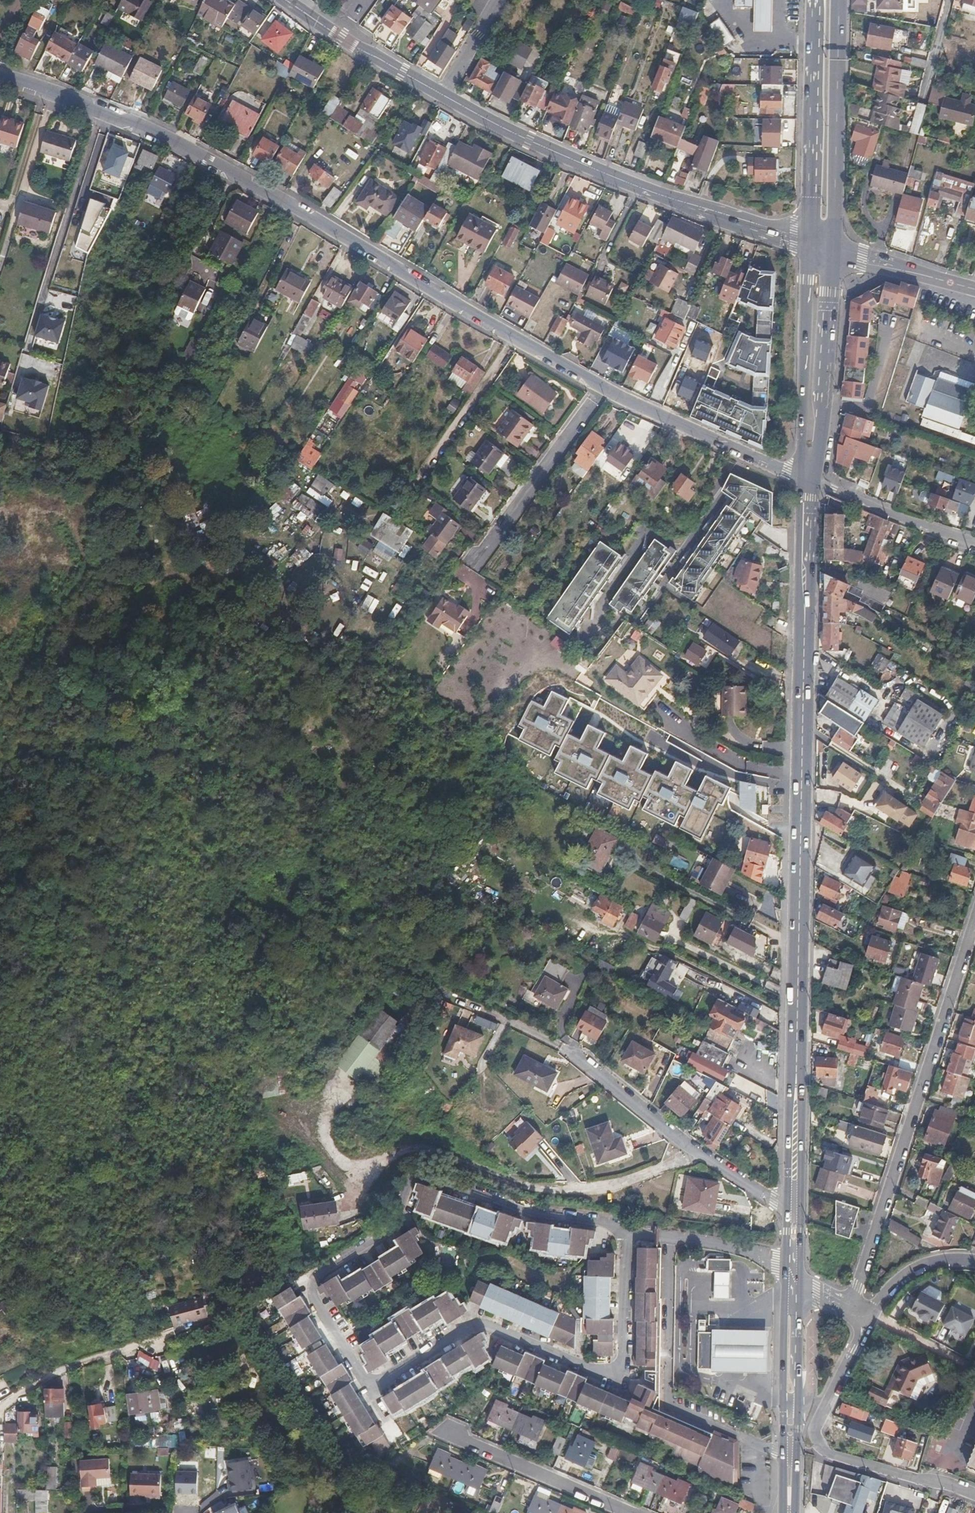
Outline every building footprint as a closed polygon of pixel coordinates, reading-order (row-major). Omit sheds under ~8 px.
[(31,15),(39,0),(38,0),(33,0),(32,3),(28,2),(23,12),(31,15)] [(149,0),(124,0),(120,8),(143,20),(153,2),(149,0)] [(234,10),(219,0),(206,0),(198,17),(222,30),(234,10)] [(246,0),(242,0),(232,15),(241,20),(251,4),(246,0)] [(431,14),(437,4),(432,0),(412,0),(431,14)] [(753,32),(770,32),(771,0),(763,0),(762,7),(753,7),(753,32)] [(902,9),(902,0),(878,0),(877,8),(902,9)] [(954,1),(957,2),(956,8),(974,14),(974,0),(954,0),(954,1)] [(43,1),(16,52),(32,61),(41,42),(33,39),(38,29),(40,30),(52,5),(43,1)] [(683,14),(697,21),(700,14),(686,7),(683,14)] [(256,34),(267,18),(255,9),(244,26),(256,34)] [(438,21),(425,11),(408,33),(422,43),(438,21)] [(103,24),(109,27),(115,17),(109,13),(103,24)] [(708,24),(718,39),(724,48),(736,40),(725,23),(724,22),(720,16),(716,19),(708,24)] [(463,29),(468,32),(474,21),(469,18),(463,29)] [(279,20),(263,42),(279,54),(293,35),(282,27),(284,24),(279,20)] [(894,29),(871,25),(867,46),(890,50),(894,29)] [(46,52),(68,64),(78,47),(55,33),(50,43),(46,52)] [(429,59),(445,69),(456,52),(449,47),(453,40),(445,35),(429,59)] [(122,78),(132,59),(106,44),(95,63),(122,78)] [(78,47),(68,64),(82,71),(93,53),(79,45),(78,47)] [(529,52),(518,46),(508,64),(520,70),(529,52)] [(293,72),(317,85),(327,67),(303,53),(294,71),(293,72)] [(417,64),(423,67),(427,57),(421,54),(417,64)] [(911,57),(909,64),(916,66),(927,69),(929,61),(911,57)] [(141,58),(131,79),(152,91),(163,70),(141,58)] [(201,59),(194,72),(200,75),(207,62),(201,59)] [(490,92),(502,70),(481,60),(469,82),(490,92)] [(667,68),(669,62),(663,60),(652,88),(660,91),(664,82),(666,83),(668,78),(666,77),(669,69),(667,68)] [(909,64),(902,62),(893,60),(883,93),(889,94),(908,100),(912,102),(916,89),(910,87),(916,66),(909,64)] [(289,79),(293,72),(294,71),(280,62),(275,70),(289,79)] [(764,85),(784,85),(784,67),(763,67),(763,85),(764,85)] [(520,99),(530,81),(531,79),(522,74),(519,81),(504,72),(492,94),(509,102),(511,98),(519,102),(520,99)] [(535,83),(530,81),(520,99),(535,107),(538,99),(540,100),(545,91),(534,85),(535,83)] [(191,93),(173,84),(167,96),(173,99),(172,101),(183,107),(191,93)] [(736,85),(722,85),(720,90),(736,96),(736,85)] [(764,85),(764,112),(775,112),(775,107),(784,107),(784,85),(764,85)] [(384,96),(386,92),(381,89),(379,93),(373,89),(361,108),(379,119),(390,101),(384,96)] [(554,116),(570,123),(578,104),(553,94),(546,110),(555,114),(554,116)] [(875,124),(882,125),(906,131),(909,117),(904,116),(908,100),(889,94),(882,114),(877,113),(875,124)] [(596,103),(581,96),(578,104),(595,111),(597,106),(596,103)] [(196,97),(187,114),(203,123),(211,106),(196,97)] [(971,126),(974,109),(974,106),(943,98),(938,117),(971,126)] [(620,112),(617,119),(617,121),(636,129),(643,109),(624,101),(620,112)] [(261,117),(234,102),(224,120),(240,130),(239,132),(250,138),(261,117)] [(917,135),(925,105),(916,103),(908,132),(917,135)] [(578,104),(570,123),(578,126),(577,128),(586,132),(595,111),(578,104)] [(595,136),(609,142),(617,121),(617,119),(620,112),(606,106),(595,136)] [(855,119),(868,122),(875,124),(877,113),(848,106),(847,118),(855,119)] [(329,118),(369,144),(376,135),(348,117),(349,116),(336,107),(329,118)] [(411,112),(396,145),(415,154),(431,122),(411,112)] [(651,137),(678,148),(682,136),(685,128),(659,117),(651,137)] [(757,119),(756,147),(779,148),(780,119),(757,119)] [(854,152),(872,158),(876,146),(868,144),(872,130),(866,128),(868,122),(855,119),(853,125),(856,125),(852,139),(857,141),(854,152)] [(16,149),(25,125),(16,122),(16,124),(2,120),(0,126),(0,143),(16,149)] [(46,132),(40,152),(69,161),(75,140),(46,132)] [(678,148),(695,155),(699,143),(682,136),(678,148)] [(699,143),(695,155),(691,165),(704,170),(704,169),(707,170),(710,163),(717,145),(718,142),(702,136),(699,143)] [(255,156),(271,165),(281,148),(265,138),(255,156)] [(442,172),(447,164),(456,146),(449,143),(446,149),(430,141),(421,161),(442,172)] [(458,142),(456,146),(447,164),(477,180),(491,153),(476,145),(472,150),(458,142)] [(641,158),(646,145),(640,142),(634,155),(641,158)] [(725,146),(717,145),(710,163),(717,166),(725,146)] [(134,153),(117,146),(106,172),(123,179),(134,153)] [(346,152),(357,159),(360,154),(349,147),(346,152)] [(286,148),(277,165),(295,175),(306,154),(301,151),(299,154),(290,148),(289,150),(286,148)] [(158,157),(144,151),(137,166),(142,168),(144,164),(153,168),(158,157)] [(540,172),(513,158),(503,176),(530,191),(540,172)] [(774,159),(747,159),(747,174),(755,174),(755,181),(774,181),(774,159)] [(911,164),(908,173),(905,184),(913,185),(914,178),(920,179),(921,171),(912,169),(913,165),(911,164)] [(704,170),(691,165),(689,171),(702,176),(704,170)] [(871,185),(903,194),(905,184),(908,173),(877,165),(871,185)] [(308,174),(327,188),(333,180),(314,166),(308,174)] [(176,176),(159,168),(151,184),(168,192),(176,176)] [(674,183),(683,187),(687,177),(687,175),(680,172),(679,175),(677,175),(674,183)] [(966,216),(971,197),(974,184),(936,172),(928,204),(936,206),(939,194),(959,199),(955,214),(966,216)] [(441,192),(444,184),(423,177),(420,184),(441,192)] [(369,183),(354,205),(364,212),(367,206),(386,217),(397,200),(369,183)] [(329,208),(340,194),(333,188),(322,202),(329,208)] [(919,214),(922,200),(902,195),(898,210),(900,210),(897,221),(916,226),(919,214)] [(416,231),(424,219),(429,210),(406,196),(384,232),(395,240),(405,224),(416,231)] [(576,206),(579,202),(571,197),(562,213),(575,220),(581,209),(576,206)] [(966,216),(965,218),(974,221),(974,199),(971,197),(966,216)] [(110,207),(90,198),(75,246),(87,251),(110,207)] [(530,225),(544,233),(548,226),(553,218),(557,209),(542,201),(537,211),(530,225)] [(24,202),(17,223),(49,233),(56,212),(24,202)] [(262,215),(237,202),(226,222),(251,235),(262,215)] [(575,220),(562,213),(558,220),(575,228),(587,206),(579,202),(576,206),(581,209),(575,220)] [(127,219),(131,222),(139,206),(135,204),(127,219)] [(433,205),(429,210),(424,219),(438,228),(447,214),(433,205)] [(602,234),(608,237),(616,222),(609,219),(612,212),(598,206),(590,223),(604,229),(602,234)] [(495,230),(468,215),(456,238),(483,252),(495,230)] [(672,217),(668,224),(664,231),(671,235),(674,228),(699,240),(703,232),(672,217)] [(648,237),(658,242),(664,231),(668,224),(658,219),(653,227),(646,223),(637,241),(644,245),(648,237)] [(575,228),(558,220),(556,224),(573,233),(575,228)] [(643,247),(644,245),(637,241),(646,223),(640,220),(629,240),(643,247)] [(513,249),(522,228),(513,224),(503,245),(513,249)] [(555,230),(548,226),(540,240),(548,245),(555,230)] [(231,265),(243,243),(222,231),(210,254),(231,265)] [(691,254),(684,269),(694,275),(701,258),(691,254)] [(709,270),(727,278),(730,271),(734,262),(719,256),(715,264),(712,262),(709,270)] [(588,275),(566,262),(555,283),(577,295),(588,275)] [(668,292),(678,273),(660,263),(650,283),(668,292)] [(503,295),(513,276),(496,266),(485,285),(503,295)] [(311,280),(287,267),(276,288),(301,300),(311,280)] [(747,275),(742,287),(774,298),(775,273),(761,272),(750,267),(747,275)] [(213,275),(197,268),(179,305),(179,307),(194,314),(213,275)] [(733,273),(730,271),(727,278),(721,293),(725,295),(733,273)] [(737,300),(742,287),(747,275),(737,271),(736,274),(733,273),(725,295),(737,300)] [(321,296),(340,307),(352,288),(329,275),(323,285),(326,287),(321,296)] [(613,286),(595,276),(586,293),(604,303),(613,286)] [(359,281),(347,301),(351,303),(354,297),(361,302),(373,310),(382,297),(375,293),(376,292),(370,288),(374,281),(367,277),(363,284),(359,281)] [(619,290),(627,293),(630,285),(622,282),(619,290)] [(862,399),(871,308),(879,303),(893,306),(894,302),(912,307),(917,288),(899,282),(898,287),(883,282),(851,302),(842,397),(862,399)] [(540,297),(517,284),(507,302),(522,310),(521,312),(530,317),(540,297)] [(752,406),(703,385),(690,416),(764,449),(774,298),(742,287),(737,300),(758,309),(756,339),(739,332),(726,362),(754,376),(752,406)] [(393,325),(399,328),(407,316),(402,312),(408,302),(393,291),(380,311),(396,321),(393,325)] [(496,294),(491,300),(499,307),(504,302),(496,294)] [(357,308),(361,302),(354,297),(351,303),(357,308)] [(290,346),(309,357),(315,348),(297,337),(316,302),(310,299),(285,344),(290,346)] [(685,318),(686,316),(691,305),(677,299),(671,312),(685,318)] [(179,307),(179,305),(178,305),(175,311),(177,317),(187,322),(191,321),(194,314),(179,307)] [(699,308),(691,305),(686,316),(694,320),(699,308)] [(605,328),(577,313),(576,315),(570,326),(582,333),(577,341),(590,347),(594,340),(597,341),(605,328)] [(50,316),(42,314),(36,336),(59,342),(65,321),(57,318),(56,321),(49,318),(50,316)] [(565,319),(558,315),(550,330),(559,335),(570,315),(567,314),(565,319)] [(238,339),(255,348),(267,325),(250,317),(238,339)] [(684,328),(666,318),(656,337),(675,347),(684,328)] [(699,342),(704,325),(698,323),(692,340),(699,342)] [(395,350),(412,361),(426,340),(409,329),(395,350)] [(635,348),(614,337),(602,362),(623,373),(635,348)] [(438,356),(441,352),(433,346),(430,350),(438,356)] [(708,356),(710,352),(705,350),(703,354),(692,348),(687,358),(691,360),(690,361),(707,369),(712,358),(708,356)] [(425,357),(442,369),(449,357),(441,352),(438,356),(430,350),(425,357)] [(658,363),(640,355),(630,376),(648,384),(658,363)] [(5,386),(13,363),(0,359),(0,384),(5,386)] [(461,389),(469,395),(483,374),(461,359),(451,373),(466,383),(461,389)] [(720,370),(710,366),(707,375),(716,379),(720,370)] [(915,375),(906,402),(924,408),(930,391),(934,381),(915,375)] [(32,380),(24,377),(18,398),(32,402),(30,407),(42,410),(50,385),(42,383),(42,382),(32,379),(32,380)] [(530,377),(518,394),(541,411),(554,393),(530,377)] [(698,382),(685,377),(677,394),(691,399),(698,382)] [(355,386),(358,381),(351,378),(345,388),(342,386),(332,401),(337,404),(334,409),(342,414),(359,389),(355,386)] [(958,430),(967,404),(930,391),(924,408),(921,417),(958,430)] [(454,398),(442,416),(450,421),(462,403),(454,398)] [(533,424),(513,409),(497,432),(517,446),(533,424)] [(841,435),(847,437),(859,441),(861,434),(866,419),(847,413),(841,435)] [(874,422),(866,419),(861,434),(869,437),(874,422)] [(884,433),(887,426),(880,424),(877,430),(884,433)] [(573,471),(582,477),(587,471),(603,449),(599,446),(603,440),(592,432),(577,452),(579,455),(571,466),(573,471)] [(847,437),(839,434),(837,461),(850,466),(856,449),(844,445),(847,437)] [(859,441),(847,437),(844,445),(856,449),(863,451),(873,455),(880,457),(883,450),(859,441)] [(509,455),(486,440),(470,462),(487,474),(495,462),(501,466),(509,455)] [(314,470),(325,452),(309,443),(299,460),(314,470)] [(626,451),(628,449),(619,443),(607,459),(622,470),(632,455),(626,451)] [(873,455),(863,451),(860,458),(871,462),(873,455)] [(632,481),(655,498),(667,482),(660,477),(665,470),(657,465),(659,462),(652,457),(639,475),(637,474),(632,481)] [(903,482),(905,472),(889,467),(882,487),(891,490),(891,491),(899,493),(903,482)] [(963,479),(939,471),(937,476),(943,478),(943,479),(953,483),(952,485),(958,487),(954,497),(970,503),(974,490),(974,485),(963,481),(963,479)] [(487,485),(471,473),(455,495),(471,507),(487,485)] [(328,496),(336,484),(321,474),(308,492),(331,507),(335,501),(328,496)] [(682,474),(671,489),(688,501),(693,494),(688,490),(693,482),(682,474)] [(772,529),(774,495),(740,478),(735,485),(736,486),(728,496),(735,501),(730,507),(728,506),(718,519),(716,517),(710,524),(713,526),(708,533),(705,531),(700,539),(702,541),(695,551),(692,549),(687,556),(689,558),(684,565),(682,563),(676,570),(679,572),(674,579),(671,577),(667,583),(678,590),(677,592),(690,601),(702,585),(712,571),(725,553),(737,537),(748,522),(745,520),(750,513),(772,529)] [(868,488),(870,482),(860,478),(858,485),(868,488)] [(917,496),(919,500),(928,503),(932,493),(922,490),(918,491),(917,496)] [(956,515),(966,519),(970,506),(932,493),(928,503),(948,510),(949,507),(958,511),(956,515)] [(361,508),(365,501),(356,496),(353,503),(361,508)] [(202,500),(206,513),(196,516),(202,537),(219,532),(209,498),(202,500)] [(452,513),(438,502),(430,514),(439,520),(428,535),(440,544),(444,547),(460,525),(449,517),(452,513)] [(277,503),(271,509),(277,515),(283,509),(277,503)] [(826,505),(825,504),(824,561),(843,561),(844,515),(826,505)] [(404,557),(419,533),(386,513),(373,534),(382,540),(374,553),(391,563),(398,553),(404,557)] [(872,567),(889,521),(870,514),(866,525),(873,528),(860,564),(872,567)] [(440,544),(428,535),(426,538),(438,547),(440,544)] [(438,547),(426,538),(423,542),(435,551),(438,547)] [(661,572),(676,551),(670,546),(668,548),(654,539),(608,604),(619,612),(623,607),(630,612),(641,598),(642,599),(661,572)] [(620,561),(623,557),(600,541),(590,554),(578,570),(567,587),(558,599),(551,609),(545,617),(568,634),(602,587),(611,573),(620,561)] [(343,560),(345,549),(336,547),(335,559),(343,560)] [(923,564),(906,556),(899,573),(916,581),(923,564)] [(731,567),(721,580),(730,586),(735,577),(733,584),(737,586),(737,588),(751,592),(758,565),(739,559),(733,567),(731,567)] [(364,564),(361,571),(377,579),(380,572),(364,564)] [(958,574),(945,569),(945,570),(941,568),(931,589),(947,597),(958,574)] [(825,592),(841,598),(847,584),(824,574),(819,572),(819,592),(825,592)] [(971,605),(974,594),(974,580),(963,575),(954,598),(971,605)] [(878,611),(882,605),(861,593),(862,590),(849,585),(847,592),(859,597),(858,601),(878,611)] [(824,622),(838,623),(846,624),(846,617),(839,615),(838,606),(845,608),(845,600),(841,598),(825,592),(824,622)] [(370,595),(364,607),(375,612),(380,600),(370,595)] [(443,624),(452,629),(466,609),(462,606),(459,610),(451,605),(452,604),(443,598),(430,619),(442,626),(443,624)] [(862,607),(845,600),(845,608),(845,609),(859,616),(862,607)] [(391,616),(396,619),(403,607),(397,604),(391,616)] [(471,612),(466,609),(452,629),(458,633),(471,612)] [(672,625),(659,617),(653,627),(665,635),(672,625)] [(772,629),(777,621),(773,618),(768,626),(772,629)] [(838,650),(838,623),(824,622),(824,650),(838,650)] [(730,656),(730,655),(734,649),(738,642),(713,626),(702,642),(712,649),(714,646),(730,656)] [(629,638),(636,641),(640,633),(633,629),(629,638)] [(855,632),(853,639),(863,645),(866,639),(860,635),(861,635),(855,632)] [(685,657),(697,665),(705,653),(693,645),(685,657)] [(883,671),(888,659),(875,654),(870,666),(883,671)] [(608,677),(640,704),(664,676),(642,657),(629,672),(619,664),(608,677)] [(664,676),(640,704),(645,708),(669,680),(664,676)] [(838,678),(826,698),(847,712),(860,692),(838,678)] [(721,716),(744,717),(745,686),(721,685),(721,716)] [(642,811),(699,841),(727,788),(702,775),(693,791),(683,786),(691,771),(672,761),(665,772),(636,774),(647,754),(627,744),(618,761),(596,750),(604,734),(585,724),(576,740),(566,735),(573,722),(561,716),(569,700),(550,690),(542,706),(519,694),(522,743),(547,756),(552,747),(554,783),(595,781),(595,795),(628,812),(641,788),(642,811)] [(880,725),(922,749),(942,714),(900,690),(880,725)] [(855,737),(864,723),(827,700),(820,713),(839,726),(831,739),(850,751),(859,739),(855,737)] [(862,776),(844,763),(834,779),(852,792),(862,776)] [(922,804),(935,812),(942,803),(956,780),(942,771),(922,804)] [(738,776),(736,811),(767,813),(768,803),(756,802),(757,779),(765,779),(765,777),(738,776)] [(871,809),(909,827),(917,810),(879,792),(871,809)] [(827,793),(816,793),(816,807),(826,807),(827,793)] [(969,812),(960,809),(956,822),(961,824),(956,843),(974,849),(974,814),(969,811),(969,812)] [(838,810),(834,817),(847,825),(852,816),(842,811),(838,810)] [(827,813),(821,824),(841,835),(847,825),(834,817),(827,813)] [(707,821),(699,847),(716,852),(725,826),(707,821)] [(581,858),(601,869),(616,840),(597,829),(581,858)] [(655,834),(651,842),(662,847),(666,840),(655,834)] [(740,871),(758,880),(766,866),(772,845),(753,840),(747,858),(740,871)] [(875,864),(855,851),(842,873),(862,886),(875,864)] [(955,858),(953,862),(967,867),(968,863),(955,858)] [(707,868),(699,883),(718,893),(730,869),(712,859),(707,868)] [(967,867),(953,862),(952,865),(955,866),(950,880),(966,885),(971,871),(966,869),(967,867)] [(689,878),(699,883),(707,868),(700,864),(696,865),(689,878)] [(901,877),(896,875),(895,875),(889,892),(903,897),(911,873),(902,871),(901,877)] [(840,884),(825,878),(819,892),(825,895),(823,901),(835,905),(839,893),(837,892),(840,884)] [(600,897),(593,911),(604,916),(601,921),(612,927),(621,907),(600,897)] [(678,919),(686,923),(698,901),(690,897),(678,919)] [(836,927),(843,913),(825,903),(818,917),(836,927)] [(652,905),(637,933),(655,942),(670,914),(652,905)] [(894,932),(901,911),(884,905),(878,923),(884,925),(883,929),(894,932)] [(632,911),(624,926),(630,932),(638,915),(632,911)] [(706,913),(695,936),(713,945),(724,922),(706,913)] [(733,930),(727,942),(739,948),(745,936),(733,930)] [(891,942),(873,936),(866,956),(877,960),(876,963),(884,965),(891,942)] [(922,954),(913,981),(922,984),(930,986),(939,959),(922,954)] [(657,963),(658,964),(653,975),(666,982),(671,974),(669,972),(674,962),(663,956),(660,961),(659,960),(657,962),(657,963)] [(657,963),(657,962),(651,958),(644,971),(645,971),(640,980),(673,997),(677,989),(666,982),(653,975),(658,964),(657,963)] [(568,969),(550,959),(535,985),(539,988),(535,995),(557,1008),(566,989),(559,985),(568,969)] [(830,959),(823,982),(845,989),(852,966),(830,959)] [(896,1006),(916,1012),(923,1014),(926,1003),(917,1000),(922,984),(913,981),(896,976),(891,991),(897,992),(893,1005),(896,1006)] [(694,991),(688,1003),(695,1006),(700,994),(694,991)] [(721,991),(717,998),(720,999),(732,1005),(733,1006),(734,1004),(732,1003),(730,996),(721,991)] [(727,1035),(733,1026),(735,1028),(741,1017),(729,1010),(732,1005),(720,999),(711,1015),(716,1017),(710,1027),(712,1028),(698,1054),(721,1067),(727,1055),(725,1054),(734,1039),(727,1035)] [(375,1004),(332,1060),(362,1084),(406,1027),(375,1004)] [(751,1016),(754,1017),(755,1018),(758,1011),(748,1005),(747,1009),(740,1005),(739,1009),(747,1014),(748,1013),(749,1014),(751,1016)] [(910,1032),(916,1012),(896,1006),(890,1026),(910,1032)] [(608,1023),(587,1011),(577,1027),(590,1034),(589,1036),(598,1041),(608,1023)] [(838,1039),(844,1018),(828,1014),(822,1033),(838,1039)] [(762,1031),(766,1024),(755,1018),(754,1017),(750,1025),(762,1031)] [(960,1036),(959,1040),(968,1043),(974,1023),(974,1021),(966,1018),(962,1032),(959,1031),(957,1035),(960,1036)] [(484,1032),(457,1019),(444,1048),(456,1053),(459,1045),(475,1052),(484,1032)] [(739,1030),(735,1028),(733,1026),(727,1035),(734,1039),(739,1030)] [(887,1033),(881,1051),(899,1057),(904,1039),(887,1033)] [(838,1049),(866,1058),(869,1049),(854,1044),(840,1040),(838,1049)] [(655,1054),(633,1042),(622,1061),(644,1074),(655,1054)] [(953,1054),(947,1071),(949,1072),(961,1076),(967,1058),(971,1060),(974,1049),(959,1044),(955,1055),(953,1054)] [(723,1080),(728,1071),(693,1053),(688,1065),(703,1073),(704,1070),(723,1080)] [(836,1059),(818,1057),(818,1077),(820,1077),(820,1085),(834,1086),(836,1059)] [(525,1058),(516,1076),(549,1092),(558,1073),(525,1058)] [(906,1091),(912,1073),(907,1071),(906,1072),(889,1066),(881,1093),(892,1096),(894,1088),(906,1091)] [(964,1098),(970,1079),(961,1076),(949,1072),(943,1091),(950,1093),(959,1096),(964,1098)] [(737,1076),(734,1081),(745,1087),(748,1082),(737,1076)] [(707,1083),(700,1080),(692,1094),(700,1098),(707,1083)] [(866,1085),(861,1097),(875,1102),(880,1090),(866,1085)] [(679,1087),(667,1103),(682,1116),(695,1101),(679,1087)] [(825,1099),(827,1089),(818,1087),(816,1097),(825,1099)] [(706,1111),(715,1116),(728,1123),(739,1105),(722,1095),(720,1099),(708,1092),(699,1107),(706,1111)] [(859,1121),(881,1129),(888,1111),(865,1103),(859,1121)] [(933,1139),(938,1140),(944,1143),(951,1125),(945,1123),(948,1116),(935,1111),(926,1136),(933,1139)] [(714,1150),(731,1125),(728,1123),(715,1116),(703,1136),(709,1140),(706,1144),(714,1150)] [(611,1120),(591,1127),(603,1160),(629,1150),(625,1139),(618,1141),(611,1120)] [(528,1149),(534,1144),(541,1138),(527,1121),(514,1132),(516,1134),(508,1141),(522,1158),(530,1151),(528,1149)] [(840,1121),(833,1140),(844,1144),(851,1125),(840,1121)] [(881,1151),(886,1135),(861,1127),(854,1125),(848,1144),(863,1149),(864,1146),(881,1151)] [(852,1159),(826,1151),(824,1158),(827,1159),(824,1168),(836,1172),(844,1175),(847,1176),(852,1159)] [(935,1169),(942,1160),(926,1154),(919,1177),(927,1179),(925,1184),(937,1187),(942,1171),(935,1169)] [(835,1173),(821,1169),(820,1175),(818,1180),(816,1187),(830,1192),(833,1179),(835,1173)] [(289,1183),(307,1179),(306,1171),(288,1175),(289,1183)] [(842,1182),(844,1175),(836,1172),(835,1173),(833,1179),(842,1182)] [(689,1179),(684,1208),(713,1213),(719,1184),(689,1179)] [(417,1210),(432,1215),(440,1194),(442,1190),(420,1182),(417,1190),(423,1193),(417,1210)] [(959,1192),(952,1205),(970,1214),(974,1203),(974,1201),(959,1192)] [(450,1198),(440,1194),(432,1215),(432,1219),(442,1222),(450,1198)] [(919,1196),(915,1204),(927,1211),(931,1202),(919,1196)] [(452,1226),(461,1201),(450,1198),(442,1222),(452,1226)] [(850,1239),(860,1208),(836,1200),(836,1235),(850,1239)] [(336,1201),(329,1202),(303,1205),(306,1227),(340,1222),(336,1201)] [(461,1201),(452,1226),(462,1229),(470,1205),(461,1201)] [(472,1233),(480,1209),(470,1205),(462,1229),(472,1233)] [(482,1237),(491,1212),(480,1209),(472,1233),(482,1237)] [(934,1235),(949,1242),(960,1217),(944,1210),(938,1224),(939,1225),(934,1235)] [(493,1237),(500,1216),(491,1212),(482,1237),(491,1240),(493,1237)] [(502,1212),(500,1216),(493,1237),(508,1242),(514,1225),(521,1228),(524,1220),(502,1212)] [(549,1251),(552,1228),(553,1225),(531,1221),(530,1229),(537,1230),(535,1249),(549,1251)] [(910,1230),(892,1221),(889,1231),(905,1240),(910,1230)] [(399,1236),(403,1243),(412,1259),(424,1251),(415,1236),(421,1232),(417,1225),(399,1236)] [(563,1230),(552,1228),(549,1251),(549,1255),(559,1257),(563,1230)] [(574,1228),(573,1232),(570,1254),(585,1256),(588,1238),(595,1239),(596,1231),(574,1228)] [(569,1258),(570,1254),(573,1232),(563,1230),(559,1257),(569,1258)] [(909,1232),(905,1240),(918,1247),(922,1240),(909,1232)] [(403,1269),(414,1262),(412,1259),(403,1243),(392,1250),(403,1269)] [(634,1300),(659,1300),(660,1249),(634,1248),(633,1300),(634,1300)] [(382,1256),(393,1274),(403,1269),(392,1250),(382,1256)] [(587,1277),(609,1277),(614,1277),(614,1255),(606,1255),(606,1261),(587,1261),(587,1277)] [(387,1283),(396,1278),(393,1274),(382,1256),(373,1261),(387,1283)] [(713,1269),(730,1269),(730,1257),(705,1256),(705,1269),(713,1269)] [(376,1285),(378,1289),(387,1283),(373,1261),(365,1266),(376,1285)] [(376,1285),(365,1266),(354,1273),(365,1291),(376,1285)] [(713,1296),(729,1296),(730,1269),(713,1269),(713,1296)] [(339,1304),(353,1296),(343,1280),(339,1273),(319,1285),(324,1292),(329,1288),(339,1304)] [(343,1280),(353,1296),(354,1298),(365,1291),(354,1273),(343,1280)] [(609,1288),(609,1277),(587,1277),(583,1277),(583,1287),(609,1288)] [(470,1299),(482,1304),(491,1284),(478,1279),(470,1299)] [(492,1282),(491,1284),(482,1304),(481,1306),(490,1310),(501,1286),(492,1282)] [(291,1284),(272,1296),(279,1307),(298,1296),(291,1284)] [(501,1286),(490,1310),(500,1315),(511,1290),(501,1286)] [(583,1297),(609,1298),(609,1288),(583,1287),(583,1297)] [(509,1319),(520,1294),(511,1290),(500,1315),(509,1319)] [(450,1292),(437,1300),(446,1316),(450,1323),(470,1311),(466,1304),(460,1308),(450,1292)] [(298,1296),(279,1307),(284,1316),(307,1302),(302,1293),(298,1296)] [(929,1320),(935,1324),(944,1306),(921,1293),(911,1313),(918,1317),(919,1320),(925,1323),(928,1322),(929,1320)] [(519,1323),(530,1298),(520,1294),(509,1319),(519,1323)] [(425,1328),(446,1316),(437,1300),(435,1297),(414,1310),(425,1328)] [(583,1308),(609,1308),(609,1298),(583,1297),(583,1308)] [(528,1327),(539,1302),(530,1298),(519,1323),(528,1327)] [(660,1322),(660,1300),(659,1300),(634,1300),(634,1321),(660,1322)] [(194,1318),(188,1301),(170,1308),(175,1323),(194,1318)] [(290,1325),(309,1314),(313,1312),(307,1302),(284,1316),(290,1325)] [(539,1302),(528,1327),(537,1331),(548,1307),(539,1302)] [(417,1333),(425,1328),(414,1310),(412,1305),(403,1311),(417,1333)] [(696,1366),(713,1367),(714,1318),(714,1306),(704,1306),(704,1319),(696,1319),(696,1366)] [(547,1336),(558,1311),(548,1307),(537,1331),(547,1336)] [(587,1318),(609,1319),(609,1308),(583,1308),(583,1318),(587,1318)] [(974,1320),(952,1309),(943,1327),(965,1338),(974,1320)] [(417,1333),(403,1311),(394,1316),(397,1320),(408,1339),(417,1333)] [(575,1348),(575,1318),(558,1311),(547,1336),(575,1348)] [(309,1314),(290,1325),(297,1336),(316,1325),(309,1314)] [(613,1319),(609,1319),(587,1318),(587,1334),(593,1334),(602,1334),(613,1334),(613,1319)] [(747,1367),(767,1367),(767,1320),(747,1319),(714,1318),(713,1367),(747,1367)] [(386,1326),(397,1345),(408,1339),(397,1320),(386,1326)] [(660,1322),(634,1321),(634,1365),(660,1366),(660,1322)] [(316,1325),(297,1336),(303,1346),(322,1335),(316,1325)] [(386,1326),(375,1333),(377,1336),(386,1351),(397,1345),(386,1326)] [(488,1339),(483,1332),(464,1344),(475,1362),(477,1367),(491,1358),(482,1343),(488,1339)] [(602,1340),(602,1334),(593,1334),(593,1355),(613,1356),(613,1340),(602,1340)] [(390,1358),(386,1351),(377,1336),(363,1344),(372,1360),(367,1364),(371,1370),(390,1358)] [(326,1343),(308,1354),(314,1364),(333,1353),(326,1343)] [(453,1350),(465,1368),(475,1362),(464,1344),(453,1350)] [(502,1344),(494,1365),(506,1370),(514,1349),(502,1344)] [(514,1349),(506,1370),(517,1375),(525,1355),(514,1349)] [(443,1356),(454,1375),(465,1368),(453,1350),(443,1356)] [(536,1354),(527,1350),(525,1355),(517,1375),(526,1379),(536,1354)] [(139,1351),(136,1362),(159,1369),(163,1358),(139,1351)] [(866,1388),(863,1397),(882,1404),(889,1386),(910,1394),(913,1385),(909,1383),(914,1371),(923,1366),(914,1352),(895,1361),(890,1376),(885,1374),(878,1392),(866,1388)] [(321,1374),(339,1364),(333,1353),(314,1364),(321,1374)] [(536,1354),(526,1379),(535,1383),(544,1363),(546,1359),(536,1354)] [(434,1362),(447,1384),(456,1379),(454,1375),(443,1356),(434,1362)] [(339,1364),(321,1374),(326,1383),(349,1369),(343,1361),(339,1364)] [(427,1371),(438,1390),(447,1384),(434,1362),(424,1367),(427,1371)] [(544,1363),(535,1383),(547,1388),(555,1368),(544,1363)] [(555,1368),(547,1388),(558,1393),(567,1373),(555,1368)] [(331,1392),(350,1381),(354,1378),(349,1369),(326,1383),(331,1392)] [(567,1373),(558,1393),(567,1397),(578,1373),(568,1369),(567,1373)] [(416,1378),(427,1396),(438,1390),(427,1371),(416,1378)] [(586,1381),(588,1377),(578,1373),(567,1397),(577,1401),(586,1381)] [(427,1396),(416,1378),(406,1384),(416,1402),(427,1396)] [(357,1392),(350,1381),(331,1392),(338,1404),(357,1392)] [(586,1381),(577,1401),(589,1406),(598,1386),(586,1381)] [(395,1391),(406,1409),(416,1402),(406,1384),(395,1391)] [(637,1385),(631,1401),(625,1415),(639,1421),(636,1427),(677,1444),(673,1455),(700,1467),(701,1474),(727,1485),(735,1485),(737,1444),(660,1412),(659,1394),(637,1385)] [(598,1386),(589,1406),(600,1412),(608,1391),(598,1386)] [(47,1402),(45,1402),(45,1418),(65,1418),(65,1388),(47,1388),(47,1402)] [(146,1417),(145,1411),(160,1408),(157,1390),(128,1394),(131,1413),(136,1412),(137,1418),(146,1417)] [(395,1391),(394,1390),(384,1396),(396,1415),(406,1409),(395,1391)] [(608,1391),(600,1412),(610,1416),(618,1396),(608,1391)] [(357,1392),(338,1404),(345,1414),(363,1403),(357,1392)] [(610,1416),(622,1421),(625,1415),(631,1401),(618,1396),(610,1416)] [(495,1401),(488,1418),(513,1429),(521,1412),(495,1401)] [(90,1405),(93,1428),(119,1424),(117,1409),(106,1410),(105,1403),(90,1405)] [(363,1403),(345,1414),(351,1424),(370,1413),(363,1403)] [(750,1403),(746,1414),(755,1417),(760,1407),(750,1403)] [(860,1419),(863,1411),(844,1404),(840,1412),(860,1419)] [(959,1410),(951,1406),(944,1421),(952,1424),(959,1410)] [(30,1412),(20,1412),(20,1431),(35,1432),(35,1436),(39,1436),(38,1415),(30,1415),(30,1412)] [(532,1417),(521,1412),(513,1429),(537,1440),(546,1420),(533,1414),(532,1417)] [(370,1413),(351,1424),(357,1435),(376,1423),(370,1413)] [(900,1424),(885,1419),(881,1431),(894,1436),(900,1424)] [(371,1441),(384,1434),(377,1422),(376,1423),(357,1435),(364,1446),(371,1441)] [(6,1443),(17,1444),(18,1426),(7,1426),(6,1443)] [(589,1456),(598,1436),(584,1430),(582,1434),(579,1433),(573,1447),(570,1445),(565,1458),(584,1466),(585,1464),(591,1467),(595,1458),(589,1456)] [(378,1453),(391,1446),(384,1434),(371,1441),(378,1453)] [(550,1452),(559,1455),(565,1440),(556,1437),(550,1452)] [(916,1443),(899,1437),(893,1454),(910,1460),(916,1443)] [(621,1446),(614,1443),(608,1457),(615,1461),(621,1446)] [(455,1478),(462,1461),(450,1456),(451,1453),(438,1447),(430,1467),(455,1478)] [(967,1467),(974,1470),(974,1448),(967,1467)] [(99,1478),(112,1478),(112,1459),(83,1460),(83,1486),(99,1486),(99,1478)] [(221,1490),(254,1488),(252,1459),(219,1461),(221,1490)] [(474,1466),(462,1461),(455,1478),(469,1484),(465,1492),(475,1496),(479,1488),(480,1489),(488,1470),(475,1464),(474,1466)] [(865,1469),(838,1461),(834,1475),(845,1478),(847,1471),(863,1476),(860,1483),(856,1481),(845,1512),(862,1512),(870,1487),(877,1489),(881,1476),(864,1470),(865,1469)] [(633,1482),(657,1492),(665,1476),(640,1465),(633,1482)] [(198,1473),(176,1472),(176,1494),(197,1494),(198,1473)] [(161,1475),(131,1474),(131,1495),(161,1496),(161,1475)] [(681,1503),(689,1486),(665,1476),(657,1492),(681,1503)] [(46,1490),(35,1490),(35,1512),(46,1512),(46,1490)] [(536,1512),(556,1512),(560,1504),(549,1499),(550,1496),(537,1490),(528,1510),(536,1512)] [(753,1512),(755,1512),(755,1505),(726,1492),(724,1497),(722,1496),(717,1508),(715,1507),(712,1512),(735,1512),(738,1506),(753,1512)] [(489,1512),(491,1512),(498,1512),(504,1499),(496,1496),(489,1512)] [(217,1510),(218,1512),(248,1512),(244,1501),(217,1510)] [(887,1502),(885,1512),(914,1512),(915,1509),(887,1502)] [(560,1504),(556,1512),(586,1512),(587,1512),(574,1507),(573,1509),(560,1504)]
